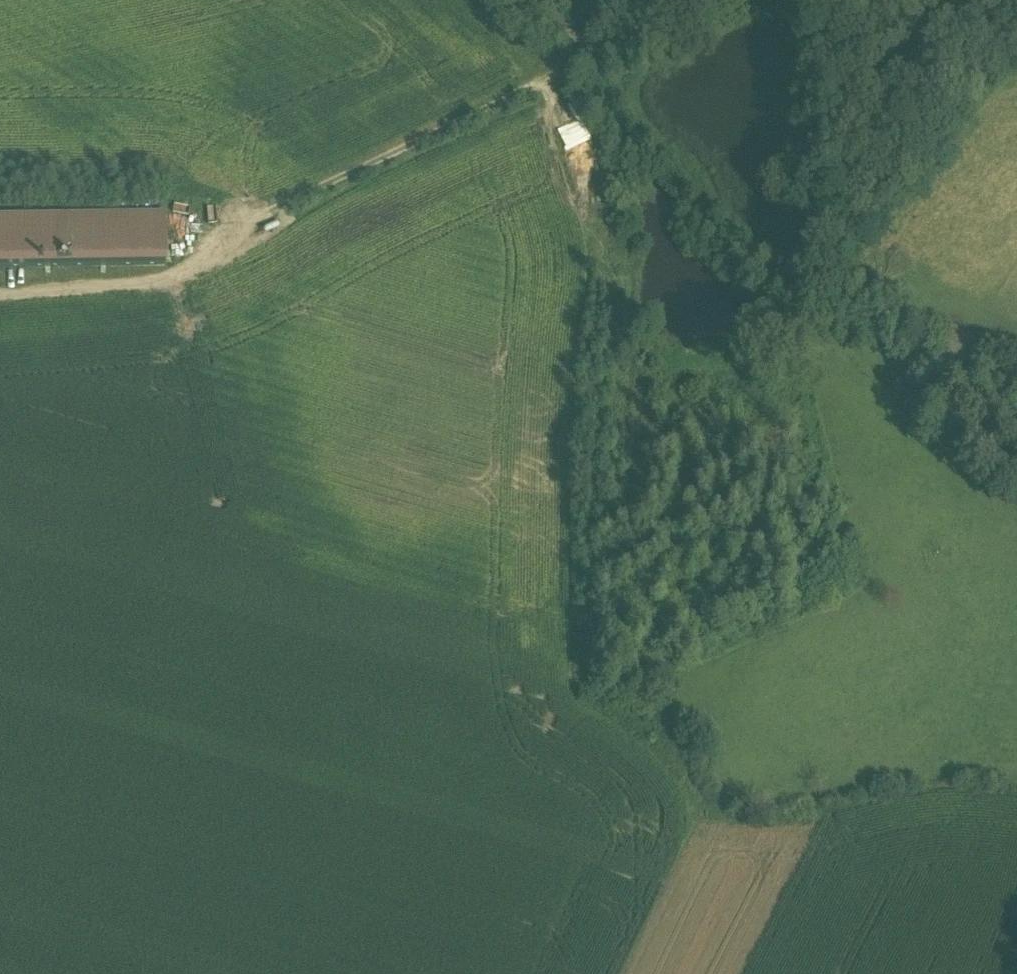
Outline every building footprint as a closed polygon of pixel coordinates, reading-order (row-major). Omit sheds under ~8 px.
[(598,133),(573,140),(579,160),(604,153),(598,133)] [(184,212),(0,215),(0,269),(184,266),(184,212)]
